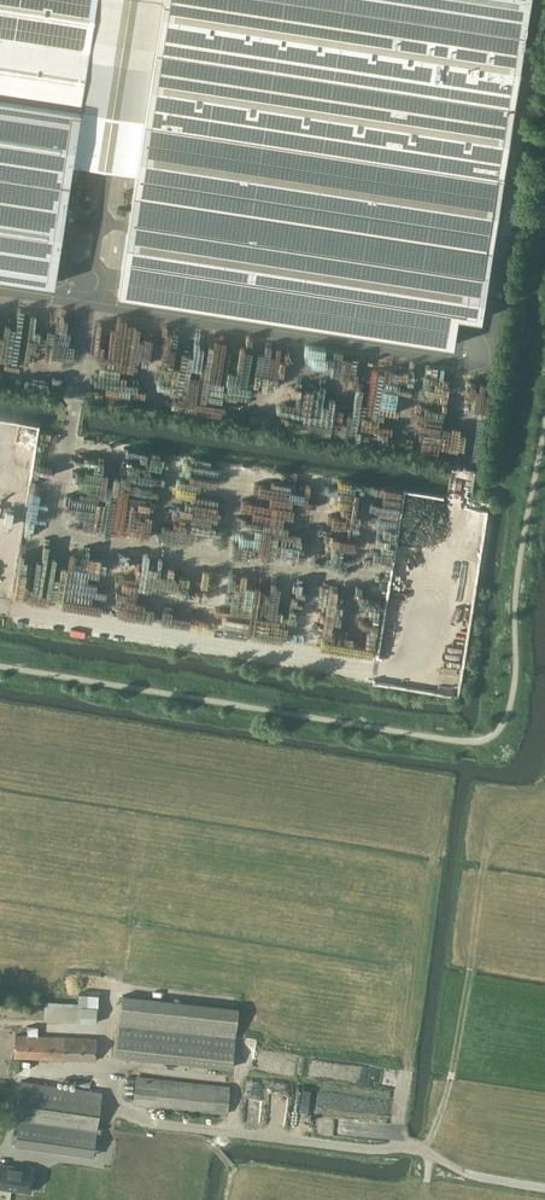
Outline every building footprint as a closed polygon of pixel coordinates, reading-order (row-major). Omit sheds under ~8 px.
[(76,138),(80,110),(97,0),(0,0),(0,274),(54,282),(76,138)] [(529,6),(530,0),(163,0),(145,120),(118,294),(452,346),(457,316),(480,319),(529,6)] [(14,511),(7,510),(4,524),(11,525),(14,511)] [(45,1001),(44,1019),(96,1022),(96,1006),(98,1006),(98,995),(79,994),(78,1003),(45,1001)] [(116,1055),(231,1067),(237,1007),(122,995),(116,1055)] [(16,1034),(14,1057),(95,1061),(96,1038),(38,1035),(38,1027),(28,1026),(27,1035),(16,1034)] [(229,1086),(159,1079),(136,1076),(133,1103),(226,1113),(229,1086)] [(101,1092),(37,1083),(23,1082),(14,1145),(92,1155),(101,1092)] [(4,1190),(5,1189),(19,1191),(19,1192),(25,1193),(26,1192),(30,1192),(33,1169),(0,1165),(0,1190),(4,1190)]
